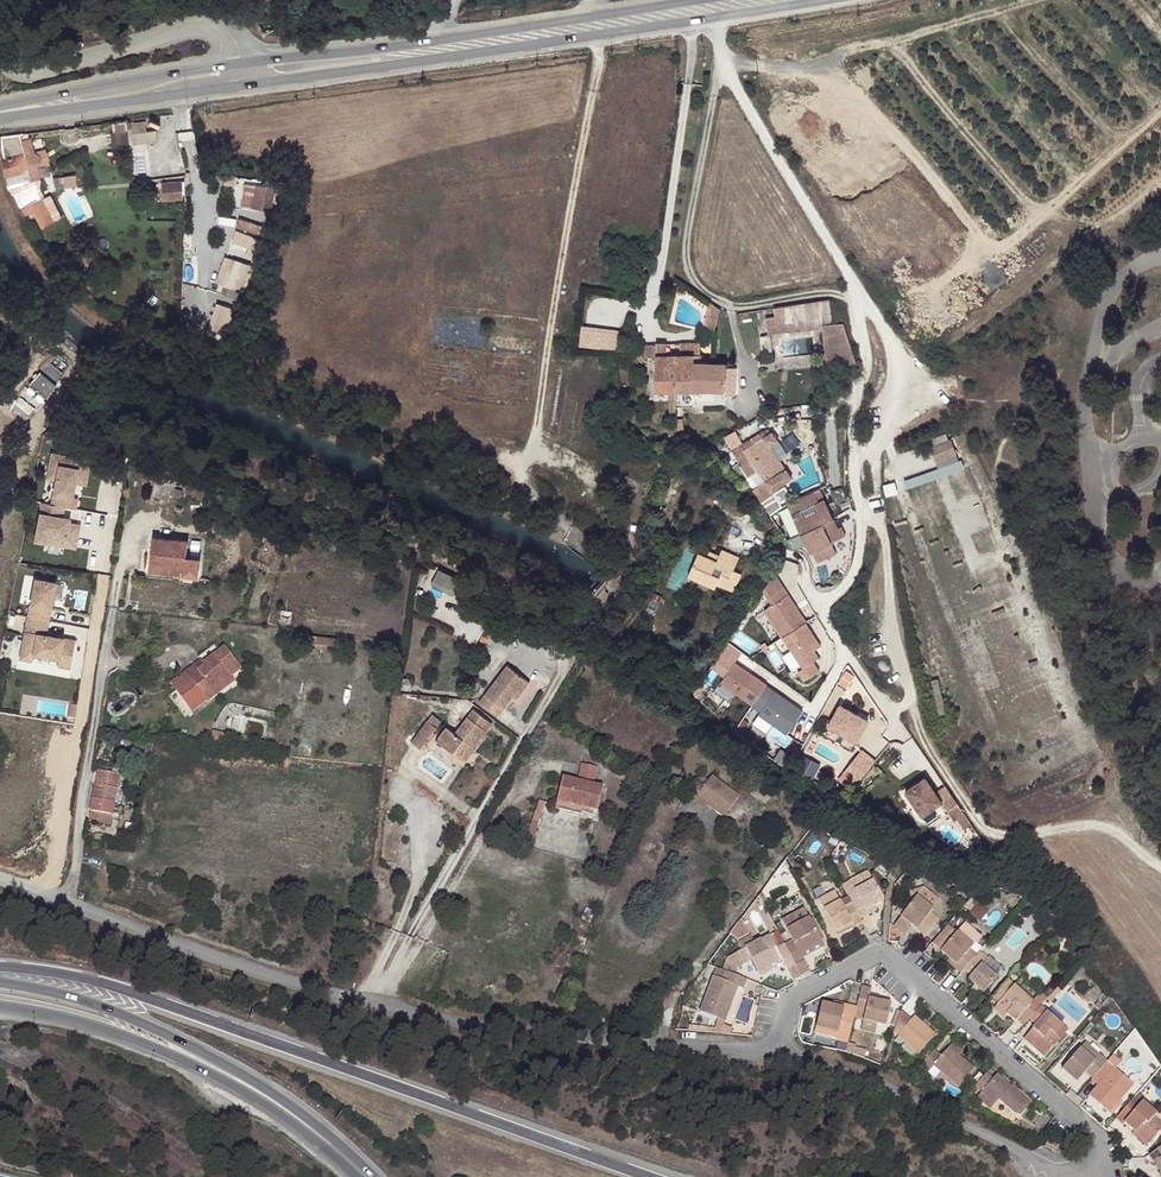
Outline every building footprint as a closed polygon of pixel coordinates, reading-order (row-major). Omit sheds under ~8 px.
[(59,55),(58,45),(48,46),(49,56),(59,55)] [(155,120),(129,123),(132,144),(158,141),(155,120)] [(125,131),(124,122),(110,123),(111,133),(125,131)] [(20,135),(1,137),(1,149),(4,160),(1,161),(8,188),(13,197),(15,197),(26,216),(31,214),(32,215),(45,208),(39,197),(30,202),(23,189),(18,192),(16,186),(31,183),(20,135)] [(57,175),(58,187),(79,186),(78,174),(57,175)] [(162,180),(163,200),(185,199),(185,180),(162,180)] [(30,202),(39,197),(31,183),(16,186),(18,192),(23,189),(30,202)] [(280,187),(263,184),(261,201),(277,202),(280,187)] [(32,215),(40,229),(52,222),(45,208),(32,215)] [(234,244),(255,248),(258,235),(261,236),(264,224),(239,219),(234,244)] [(218,282),(247,290),(255,264),(226,256),(218,282)] [(818,299),(808,301),(811,317),(831,314),(828,300),(818,299)] [(719,308),(709,301),(702,325),(712,329),(715,321),(719,308)] [(808,301),(773,307),(775,323),(811,317),(808,301)] [(843,317),(823,323),(830,364),(855,357),(843,317)] [(581,347),(619,349),(620,328),(583,326),(581,347)] [(655,387),(678,387),(678,374),(692,374),(694,360),(694,351),(701,351),(701,339),(656,339),(656,341),(656,354),(655,387)] [(656,354),(656,341),(645,341),(645,353),(656,354)] [(727,360),(715,359),(701,360),(694,360),(692,374),(678,374),(678,387),(727,388),(727,360)] [(53,382),(44,396),(63,408),(72,395),(53,382)] [(680,416),(682,431),(689,430),(687,415),(680,416)] [(751,436),(754,441),(763,436),(768,446),(777,441),(773,432),(767,434),(764,429),(751,436)] [(946,430),(925,438),(931,452),(951,444),(946,430)] [(747,458),(753,469),(746,472),(751,482),(758,479),(759,481),(780,471),(768,446),(763,436),(754,441),(742,447),(735,451),(740,462),(747,458)] [(41,500),(33,539),(77,548),(82,522),(70,520),(72,510),(77,511),(80,495),(74,494),(76,482),(88,485),(93,459),(52,451),(46,479),(54,480),(50,502),(41,500)] [(785,480),(780,471),(759,481),(763,490),(785,480)] [(819,489),(814,491),(818,502),(823,500),(819,489)] [(786,503),(799,533),(832,519),(823,500),(818,502),(814,491),(786,503)] [(601,520),(621,529),(625,522),(605,512),(601,520)] [(310,533),(313,526),(287,517),(284,527),(291,529),(292,527),(310,533)] [(832,519),(799,533),(807,553),(810,551),(815,562),(834,554),(829,543),(840,538),(836,529),(832,519)] [(201,572),(215,574),(217,556),(205,554),(207,539),(171,534),(167,559),(202,565),(201,572)] [(710,560),(703,558),(694,553),(684,575),(714,588),(716,585),(731,590),(739,574),(731,570),(736,558),(718,550),(715,555),(712,554),(710,560)] [(705,551),(703,558),(710,560),(712,554),(705,551)] [(167,559),(166,568),(201,572),(202,565),(167,559)] [(763,587),(768,596),(783,586),(773,572),(763,587)] [(72,668),(77,637),(49,633),(58,578),(34,575),(21,656),(60,662),(59,666),(72,668)] [(461,593),(437,582),(430,597),(453,609),(461,593)] [(783,586),(768,596),(773,604),(765,609),(804,667),(819,656),(815,649),(821,645),(783,586)] [(658,602),(649,598),(642,614),(650,618),(658,602)] [(451,633),(443,628),(440,635),(447,639),(451,633)] [(341,642),(312,637),(310,647),(316,648),(317,645),(340,649),(341,642)] [(191,663),(182,670),(202,697),(211,690),(209,686),(225,675),(226,676),(238,667),(222,645),(200,661),(203,664),(196,669),(191,663)] [(739,656),(724,674),(754,698),(753,699),(762,706),(760,708),(791,733),(807,712),(768,681),(769,680),(739,656)] [(198,658),(191,663),(196,669),(203,664),(200,661),(198,658)] [(204,700),(231,682),(226,676),(225,675),(209,686),(211,690),(202,697),(204,700)] [(505,677),(502,682),(523,695),(526,690),(505,677)] [(523,695),(502,682),(481,718),(502,731),(515,710),(523,695)] [(413,691),(402,688),(399,699),(410,702),(413,691)] [(523,695),(515,710),(519,712),(528,698),(523,695)] [(868,716),(840,700),(829,721),(857,736),(868,716)] [(413,740),(422,747),(442,719),(433,712),(413,740)] [(478,763),(482,765),(498,738),(477,726),(461,753),(452,747),(446,757),(455,762),(452,766),(470,776),(478,763)] [(433,762),(439,753),(442,748),(432,742),(417,764),(430,773),(434,769),(431,766),(433,762)] [(875,756),(861,745),(843,768),(857,779),(875,756)] [(441,755),(439,753),(433,762),(436,764),(441,755)] [(798,771),(816,778),(822,762),(803,756),(798,771)] [(455,762),(446,757),(443,761),(452,766),(455,762)] [(484,767),(482,765),(478,763),(470,776),(476,780),(484,767)] [(563,782),(559,807),(585,813),(601,815),(606,790),(595,788),(598,771),(582,768),(578,785),(563,782)] [(702,793),(716,802),(731,811),(745,789),(716,771),(708,783),(699,778),(691,792),(700,797),(702,793)] [(93,786),(116,790),(118,775),(95,772),(93,786)] [(921,777),(901,790),(918,815),(937,802),(950,820),(953,819),(960,829),(967,824),(941,786),(932,793),(921,777)] [(112,817),(116,790),(93,786),(89,813),(112,817)] [(713,805),(716,802),(702,793),(700,797),(713,805)] [(526,852),(532,853),(540,808),(535,807),(526,852)] [(585,813),(559,807),(558,813),(584,818),(585,813)] [(111,823),(112,817),(89,813),(89,817),(95,820),(111,823)] [(110,827),(111,826),(95,820),(89,817),(88,823),(110,827)] [(858,882),(862,891),(882,881),(877,872),(858,882)] [(875,916),(872,909),(882,903),(887,901),(888,893),(882,881),(862,891),(868,904),(861,908),(867,920),(875,916)] [(816,888),(811,890),(817,903),(823,900),(816,888)] [(931,891),(925,897),(940,912),(947,906),(931,891)] [(907,916),(901,923),(909,931),(917,923),(930,935),(933,932),(940,924),(935,919),(940,912),(925,897),(916,907),(907,916)] [(831,905),(835,915),(851,909),(847,899),(831,905)] [(902,912),(907,916),(916,907),(911,902),(902,912)] [(872,909),(875,916),(885,911),(882,903),(872,909)] [(788,918),(792,926),(814,915),(810,907),(788,918)] [(867,920),(861,908),(852,912),(851,909),(835,915),(843,934),(857,927),(859,930),(870,925),(867,920)] [(594,927),(599,915),(589,911),(584,923),(594,927)] [(822,914),(816,917),(826,939),(833,935),(822,914)] [(788,941),(800,965),(810,960),(805,953),(828,941),(826,939),(816,917),(815,915),(814,915),(792,926),(790,927),(795,937),(788,941)] [(971,924),(962,935),(978,948),(979,947),(987,938),(971,924)] [(790,927),(782,931),(788,941),(795,937),(790,927)] [(781,928),(775,931),(781,945),(788,941),(782,931),(781,928)] [(793,969),(800,965),(788,941),(781,945),(775,931),(759,939),(746,944),(732,951),(739,965),(744,963),(757,957),(764,972),(789,961),(793,969)] [(743,939),(746,944),(759,939),(756,933),(743,939)] [(978,948),(962,935),(945,952),(954,960),(963,967),(960,971),(966,976),(969,972),(985,954),(989,949),(987,947),(984,950),(979,947),(978,948)] [(739,965),(732,951),(725,969),(740,974),(744,963),(739,965)] [(987,993),(1002,977),(987,964),(991,959),(985,954),(969,972),(974,977),(971,980),(987,993)] [(810,960),(800,965),(802,969),(812,964),(810,960)] [(952,964),(960,971),(963,967),(954,960),(952,964)] [(748,987),(752,979),(740,974),(725,969),(720,967),(703,1010),(723,1018),(729,1020),(731,1020),(740,996),(743,985),(748,987)] [(1037,1005),(1011,983),(996,1000),(1004,1007),(1003,1009),(1010,1016),(1020,1024),(1021,1023),(1028,1029),(1033,1024),(1037,1019),(1044,1011),(1045,1010),(1052,1002),(1045,996),(1037,1005)] [(878,988),(868,985),(862,1011),(862,1016),(870,1018),(886,1022),(893,1023),(898,1002),(876,998),(878,988)] [(842,1005),(841,1010),(862,1016),(862,1011),(842,1005)] [(856,1040),(862,1016),(841,1010),(829,1006),(823,1031),(845,1037),(843,1044),(855,1047),(856,1040)] [(1010,1016),(1003,1009),(999,1013),(1006,1020),(1010,1016)] [(1045,1010),(1044,1011),(1037,1019),(1044,1026),(1040,1030),(1029,1044),(1048,1061),(1066,1041),(1071,1035),(1066,1030),(1063,1027),(1056,1020),(1045,1010)] [(1062,1013),(1056,1020),(1063,1027),(1070,1020),(1062,1013)] [(916,1024),(907,1015),(905,1019),(901,1031),(898,1037),(923,1057),(940,1038),(932,1032),(926,1026),(919,1020),(916,1024)] [(729,1020),(723,1018),(719,1028),(717,1027),(715,1031),(735,1034),(737,1027),(730,1024),(731,1020),(729,1020)] [(886,1022),(870,1018),(869,1026),(884,1030),(886,1022)] [(897,1029),(901,1031),(905,1019),(901,1018),(897,1029)] [(1037,1019),(1033,1024),(1040,1030),(1044,1026),(1037,1019)] [(929,1023),(926,1026),(932,1032),(935,1029),(929,1023)] [(823,1031),(821,1038),(843,1044),(845,1037),(823,1031)] [(1098,1064),(1104,1058),(1090,1045),(1085,1051),(1098,1064)] [(956,1046),(952,1050),(962,1058),(965,1054),(956,1046)] [(945,1058),(938,1052),(924,1068),(932,1075),(936,1070),(960,1091),(977,1072),(962,1058),(952,1050),(945,1058)] [(1100,1078),(1111,1065),(1104,1058),(1098,1064),(1085,1051),(1066,1073),(1080,1086),(1089,1076),(1093,1071),(1100,1078)] [(1126,1066),(1117,1058),(1111,1065),(1119,1073),(1126,1066)] [(1119,1073),(1111,1065),(1100,1078),(1096,1082),(1101,1088),(1091,1100),(1111,1118),(1137,1088),(1119,1073)] [(1100,1078),(1093,1071),(1089,1076),(1096,1082),(1100,1078)] [(996,1083),(988,1077),(978,1090),(984,1096),(998,1108),(1002,1105),(1014,1117),(1022,1121),(1033,1108),(1000,1079),(996,1083)] [(998,1108),(984,1096),(981,1100),(993,1112),(998,1108)] [(1118,1124),(1124,1130),(1126,1128),(1138,1138),(1150,1148),(1160,1136),(1160,1129),(1157,1125),(1160,1120),(1158,1119),(1144,1106),(1140,1111),(1134,1106),(1118,1124)] [(1150,1148),(1138,1138),(1135,1142),(1147,1152),(1150,1148)] [(1060,1144),(1048,1139),(1045,1145),(1057,1151),(1060,1144)] [(1150,1160),(1160,1175),(1160,1151),(1150,1160)]
